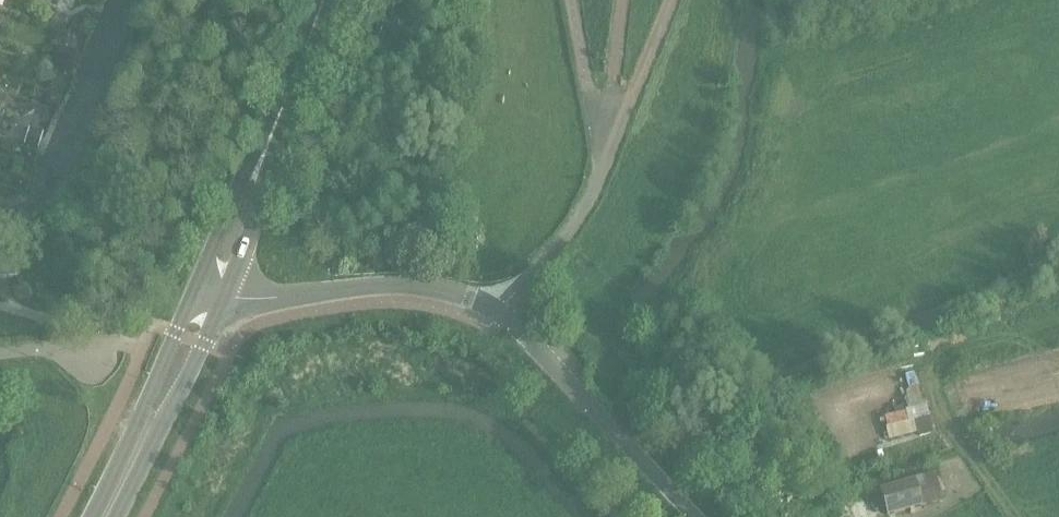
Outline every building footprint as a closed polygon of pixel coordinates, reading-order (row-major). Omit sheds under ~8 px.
[(912,423),(887,428),(890,439),(916,433),(914,422),(912,423)] [(881,488),(889,516),(950,499),(943,471),(881,488)]
